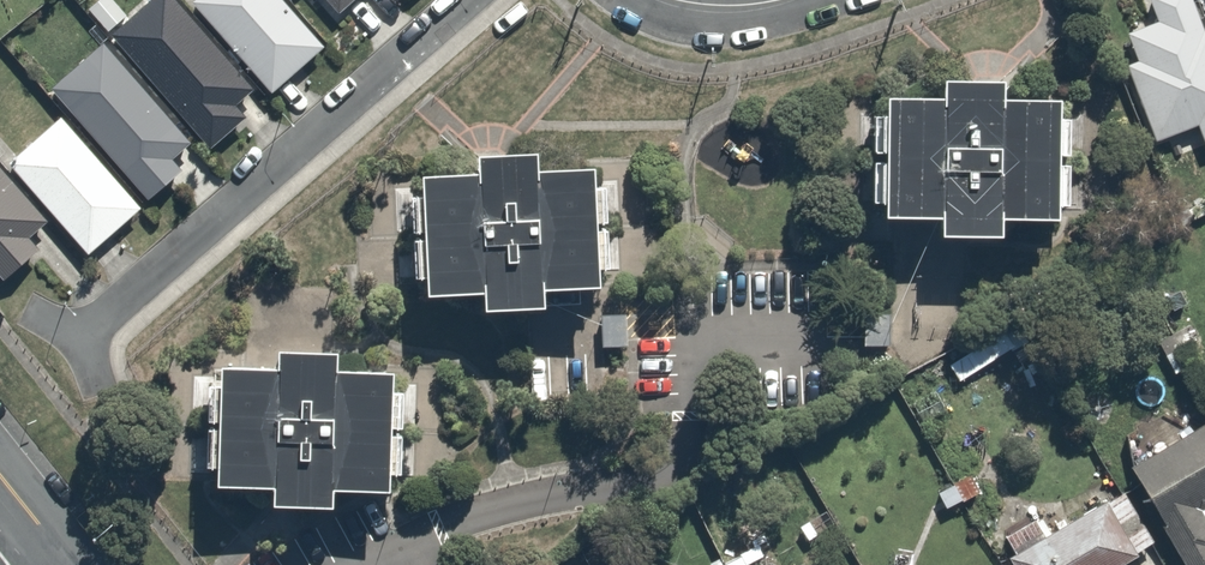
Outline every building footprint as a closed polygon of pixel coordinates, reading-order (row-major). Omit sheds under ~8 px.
[(253,87),(176,0),(159,0),(117,37),(211,142),(242,114),(234,104),(253,87)] [(284,0),(190,0),(270,91),(323,45),(284,0)] [(334,13),(348,0),(323,0),(334,13)] [(1157,142),(1198,125),(1204,140),(1204,30),(1192,0),(1145,0),(1155,24),(1127,36),(1137,61),(1125,66),(1157,142)] [(169,159),(189,142),(104,46),(53,92),(146,197),(178,169),(169,159)] [(885,211),(941,212),(941,229),(1001,231),(1001,213),(1058,214),(1060,93),(1003,93),(1003,74),(943,73),(943,92),(886,91),(885,211)] [(141,209),(59,117),(6,164),(87,256),(141,209)] [(426,290),(483,287),(484,304),(544,301),(543,284),(600,281),(594,161),(537,164),(536,146),(476,150),(477,167),(420,170),(426,290)] [(45,220),(0,170),(0,273),(2,275),(33,247),(25,238),(45,220)] [(903,313),(864,313),(863,344),(903,345),(903,313)] [(624,314),(583,314),(584,350),(625,350),(624,314)] [(216,480),(272,482),(271,499),(332,502),(333,484),(389,485),(393,366),(335,364),(337,346),(277,344),(276,362),(220,360),(216,480)] [(1127,468),(1185,564),(1204,564),(1204,422),(1127,468)] [(1157,541),(1125,486),(1007,555),(1013,564),(1116,564),(1157,541)] [(748,552),(724,564),(725,564),(754,564),(748,552)]
